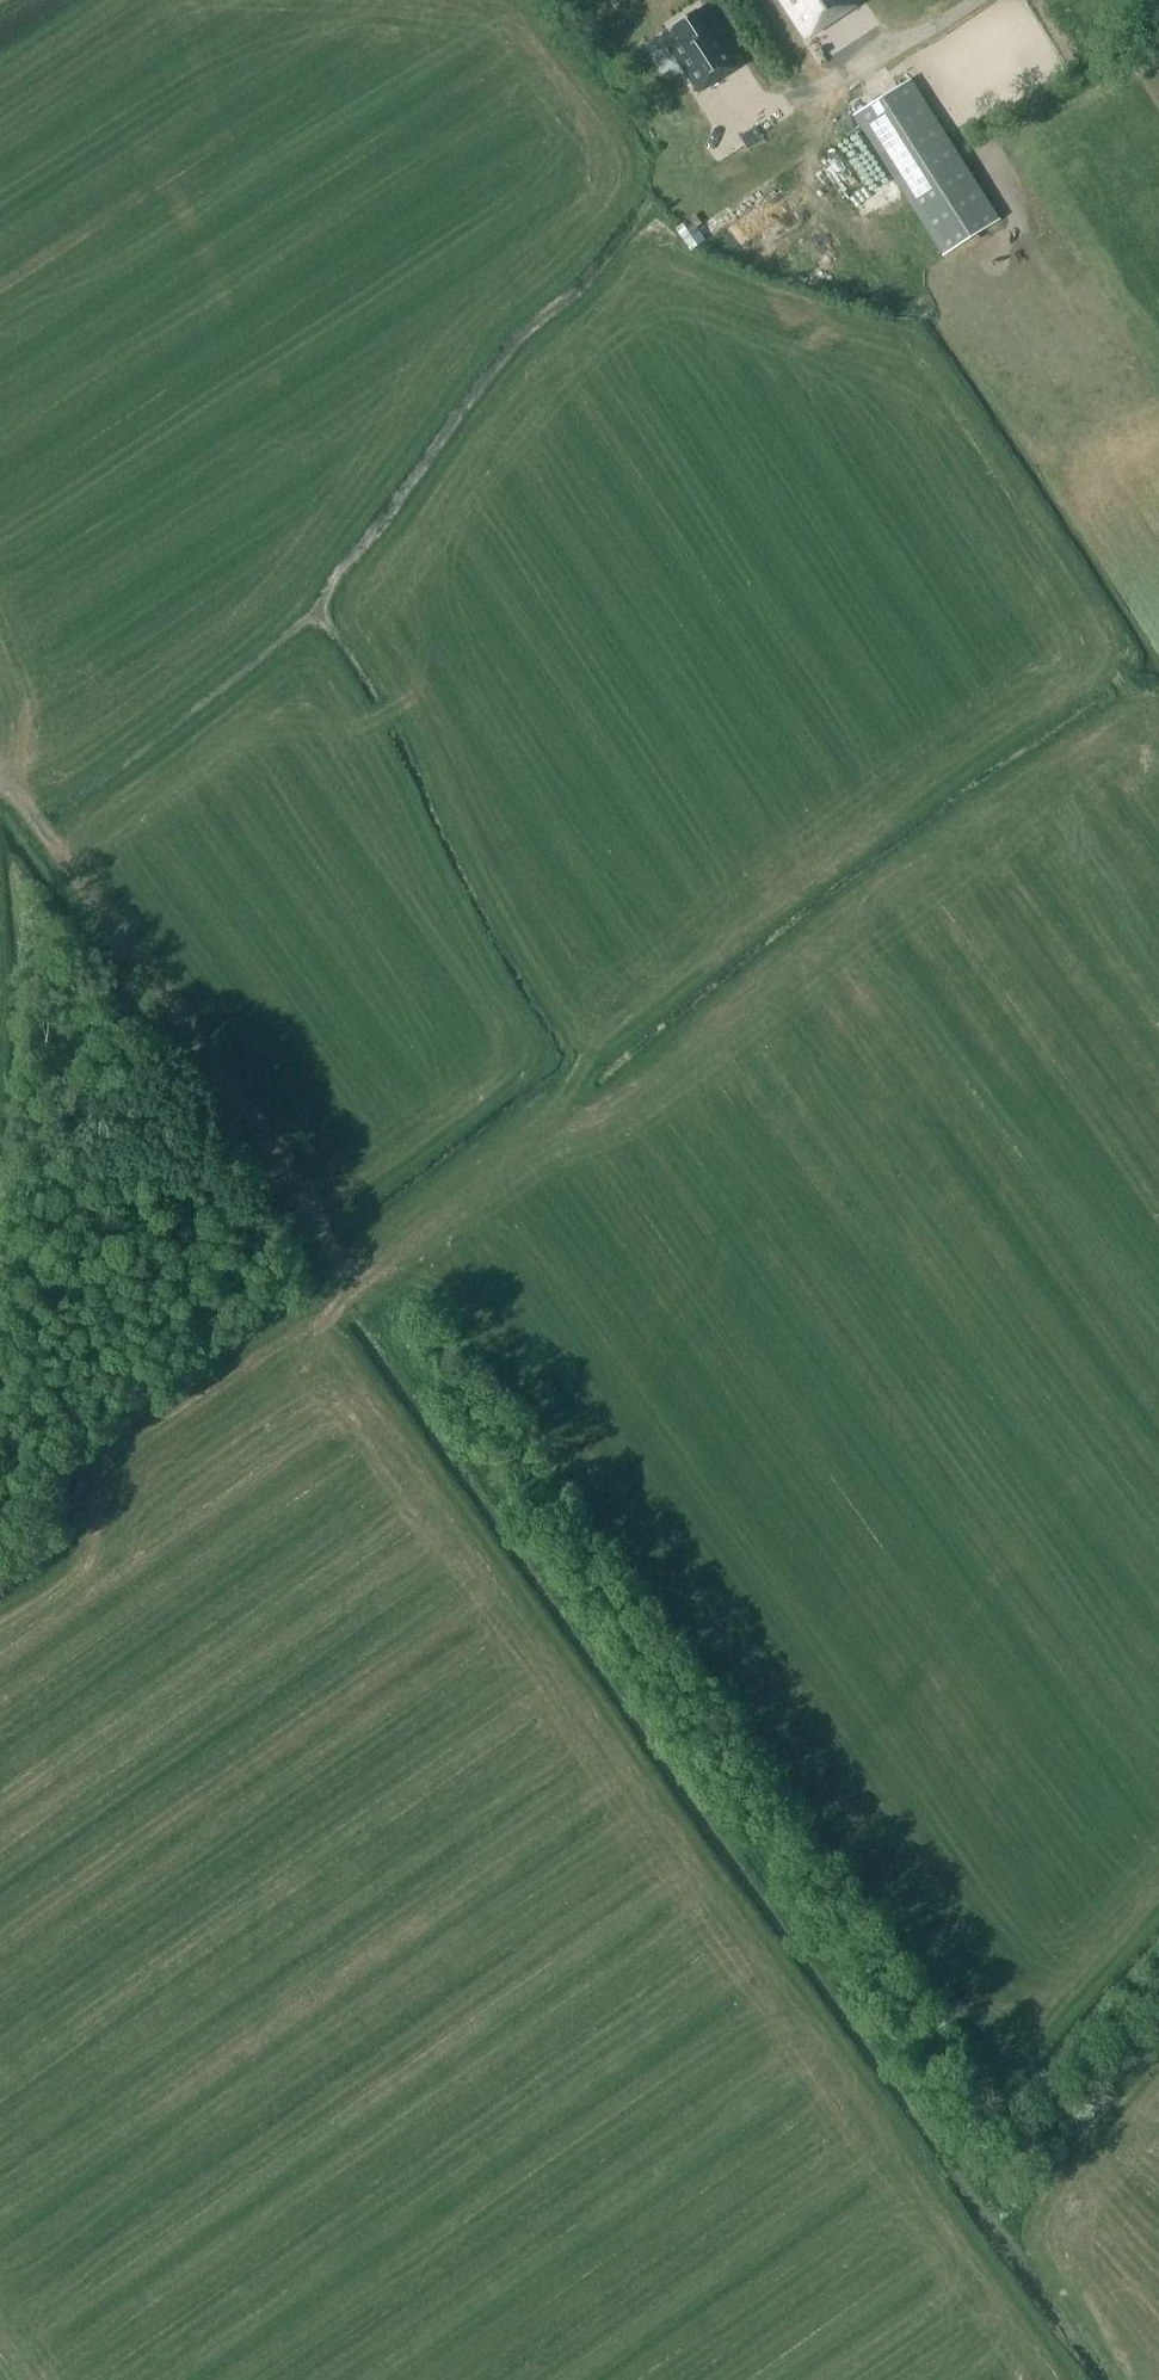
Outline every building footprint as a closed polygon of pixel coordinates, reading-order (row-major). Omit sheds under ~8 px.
[(808,37),(858,3),(856,0),(783,0),(808,37)] [(669,46),(699,93),(739,67),(714,27),(710,29),(697,9),(673,24),(682,38),(669,46)] [(999,221),(910,80),(853,116),(942,257),(999,221)] [(691,219),(676,229),(684,241),(688,246),(694,248),(705,241),(691,219)]
